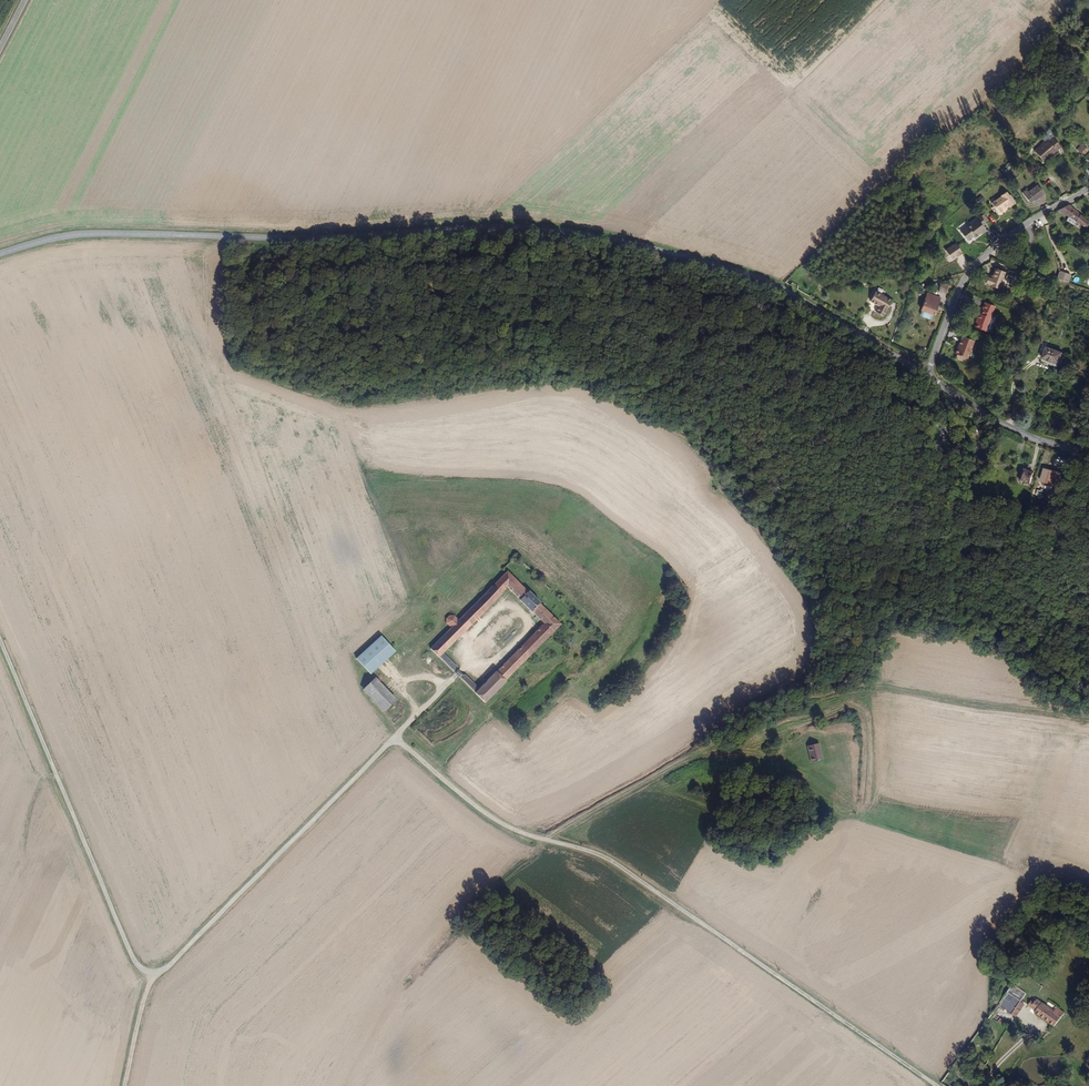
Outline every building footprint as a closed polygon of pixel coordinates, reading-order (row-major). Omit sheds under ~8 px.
[(1057,147),(1061,143),(1057,138),(1060,136),(1056,132),(1053,128),(1043,137),(1047,140),(1037,149),(1046,159),(1047,157),(1050,154),(1054,155),(1059,150),(1057,147)] [(1087,154),(1084,149),(1087,146),(1085,144),(1079,149),(1083,153),(1084,152),(1087,154)] [(1014,179),(1024,172),(1018,164),(1008,171),(1014,179)] [(1042,198),(1047,193),(1041,184),(1031,191),(1028,188),(1024,191),(1030,199),(1032,201),(1035,199),(1037,200),(1040,198),(1042,198)] [(1017,203),(1012,195),(1010,196),(1008,193),(1003,196),(1004,197),(994,204),(1000,212),(1006,208),(1010,205),(1011,207),(1017,203)] [(1074,208),(1069,204),(1059,211),(1071,218),(1069,221),(1076,226),(1079,222),(1088,227),(1088,221),(1074,208)] [(984,227),(988,224),(981,216),(970,224),(971,225),(968,228),(967,227),(962,231),(969,240),(974,235),(975,237),(981,232),(982,233),(986,229),(984,227)] [(957,243),(946,250),(952,260),(963,254),(957,243)] [(999,290),(1006,273),(996,269),(993,280),(988,278),(986,284),(991,285),(990,287),(999,290)] [(1068,282),(1071,275),(1061,271),(1058,278),(1068,282)] [(946,293),(948,285),(941,284),(939,291),(946,293)] [(933,321),(940,303),(938,302),(940,298),(928,294),(922,310),(923,311),(921,316),(933,321)] [(887,320),(896,304),(880,295),(875,305),(883,309),(880,316),(887,320)] [(987,331),(995,306),(985,303),(982,313),(980,315),(978,321),(979,323),(977,328),(987,331)] [(1052,317),(1056,309),(1051,307),(1048,315),(1052,317)] [(965,358),(972,340),(962,336),(960,342),(962,342),(959,350),(958,350),(956,355),(958,356),(965,358)] [(968,359),(975,341),(972,340),(965,358),(967,359),(968,359)] [(1057,368),(1062,356),(1048,350),(1051,344),(1043,340),(1038,352),(1043,355),(1041,360),(1057,368)] [(1061,480),(1062,474),(1055,472),(1056,466),(1050,464),(1047,477),(1049,478),(1049,481),(1053,482),(1054,479),(1061,480)] [(1035,480),(1038,469),(1026,466),(1026,467),(1024,477),(1035,480)] [(444,652),(508,587),(545,623),(497,671),(480,688),(475,693),(484,702),(507,680),(562,624),(508,572),(459,619),(454,615),(449,615),(446,618),(446,623),(451,628),(430,649),(439,657),(444,652)] [(360,662),(384,639),(382,636),(357,659),(360,662)] [(371,674),(396,652),(384,639),(360,662),(371,674)] [(459,668),(444,652),(439,657),(454,672),(458,669),(459,668)] [(458,669),(454,672),(460,677),(463,674),(458,669)] [(475,693),(480,688),(464,672),(463,674),(460,677),(459,677),(475,693)] [(396,700),(376,679),(365,690),(375,701),(384,711),(396,700)] [(816,761),(813,748),(820,746),(819,744),(808,746),(812,762),(816,761)] [(823,760),(820,746),(813,748),(816,761),(823,760)] [(1022,1004),(1027,997),(1014,988),(1009,995),(1022,1004)] [(1021,1005),(1022,1004),(1009,995),(1000,1008),(1013,1017),(1021,1005)] [(1053,1031),(1064,1018),(1058,1014),(1057,1015),(1055,1014),(1053,1015),(1050,1013),(1036,1003),(1030,1006),(1027,1010),(1034,1014),(1035,1016),(1042,1022),(1053,1031)] [(1017,1019),(1025,1008),(1021,1005),(1013,1017),(1017,1019)]
